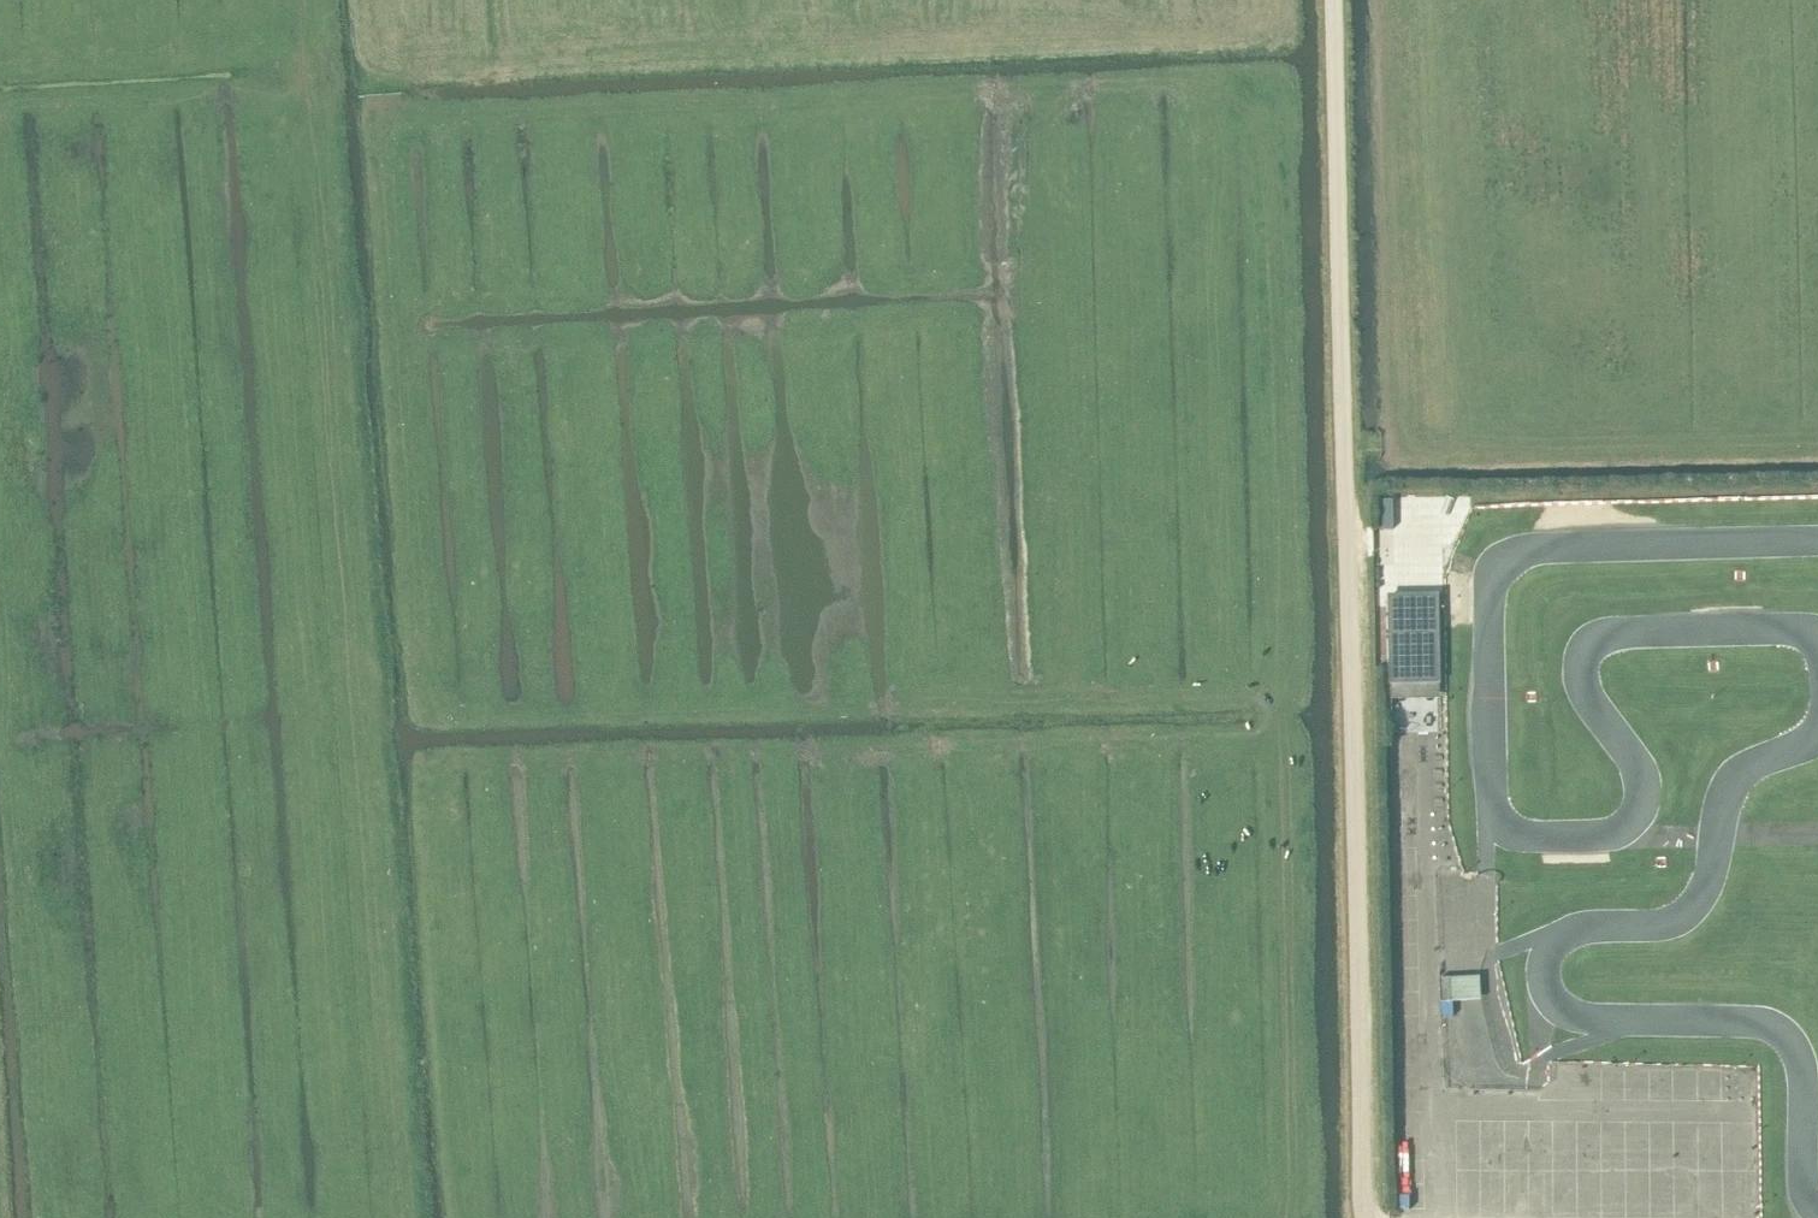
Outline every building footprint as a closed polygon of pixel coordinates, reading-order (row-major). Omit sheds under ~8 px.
[(1420,595),(1386,595),(1387,641),(1387,682),(1438,682),(1437,604),(1437,595),(1420,595)] [(1482,1002),(1481,977),(1440,978),(1440,1003),(1482,1002)]
